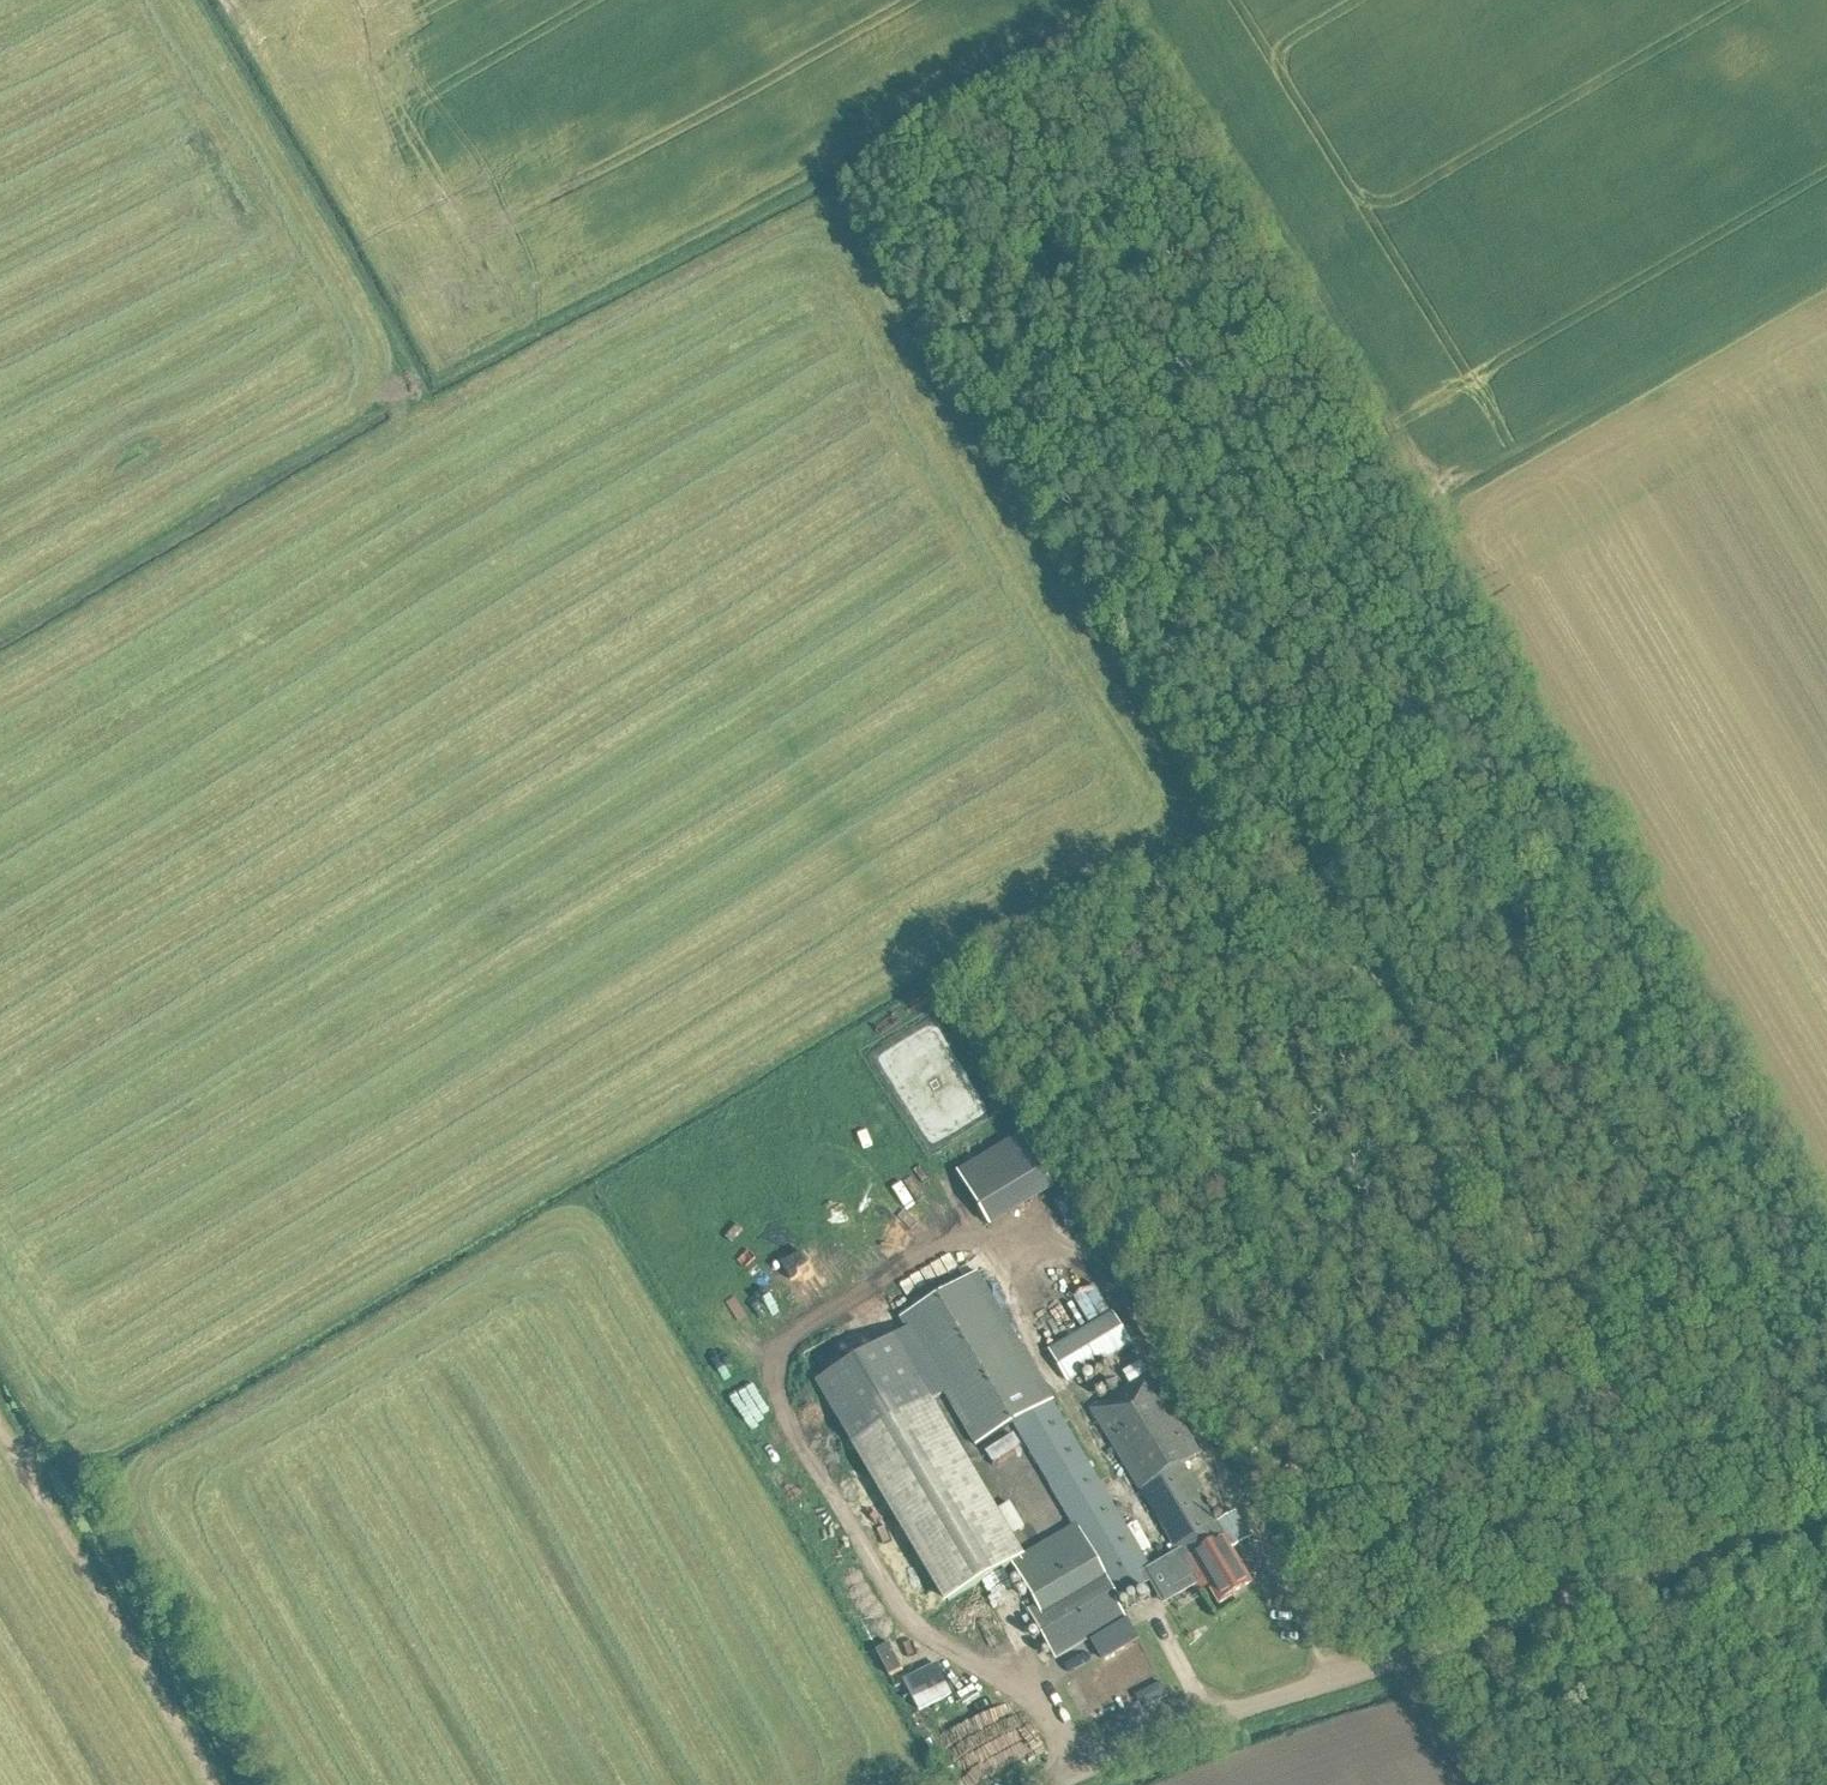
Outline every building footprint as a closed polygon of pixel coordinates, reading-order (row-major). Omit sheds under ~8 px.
[(1023,1132),(958,1169),(988,1222),(1053,1186),(1023,1132)] [(778,1312),(818,1290),(805,1268),(766,1289),(778,1312)] [(980,1275),(899,1324),(905,1333),(942,1397),(971,1446),(1012,1422),(1074,1528),(1069,1530),(1020,1559),(1010,1565),(1034,1606),(1028,1610),(1056,1659),(1126,1618),(1117,1603),(1149,1585),(1144,1576),(1153,1571),(1052,1399),(980,1275)] [(1069,1384),(1132,1345),(1111,1311),(1048,1350),(1069,1384)] [(905,1333),(818,1383),(854,1444),(856,1443),(949,1601),(1010,1565),(1020,1559),(932,1403),(942,1397),(905,1333)] [(1139,1365),(1121,1375),(1128,1387),(1145,1376),(1139,1365)] [(1152,1375),(1091,1411),(1139,1492),(1140,1491),(1178,1556),(1153,1571),(1144,1576),(1149,1585),(1162,1607),(1177,1599),(1172,1591),(1192,1579),(1199,1591),(1210,1585),(1214,1590),(1211,1592),(1220,1606),(1234,1598),(1232,1595),(1251,1584),(1232,1550),(1231,1551),(1182,1466),(1201,1455),(1152,1375)] [(1235,1514),(1218,1525),(1233,1551),(1251,1540),(1235,1514)] [(1127,1621),(1091,1642),(1103,1662),(1139,1642),(1133,1630),(1127,1621)] [(942,1663),(906,1676),(917,1708),(954,1695),(942,1663)] [(1161,1684),(1148,1691),(1152,1701),(1160,1702),(1168,1698),(1161,1684)]
